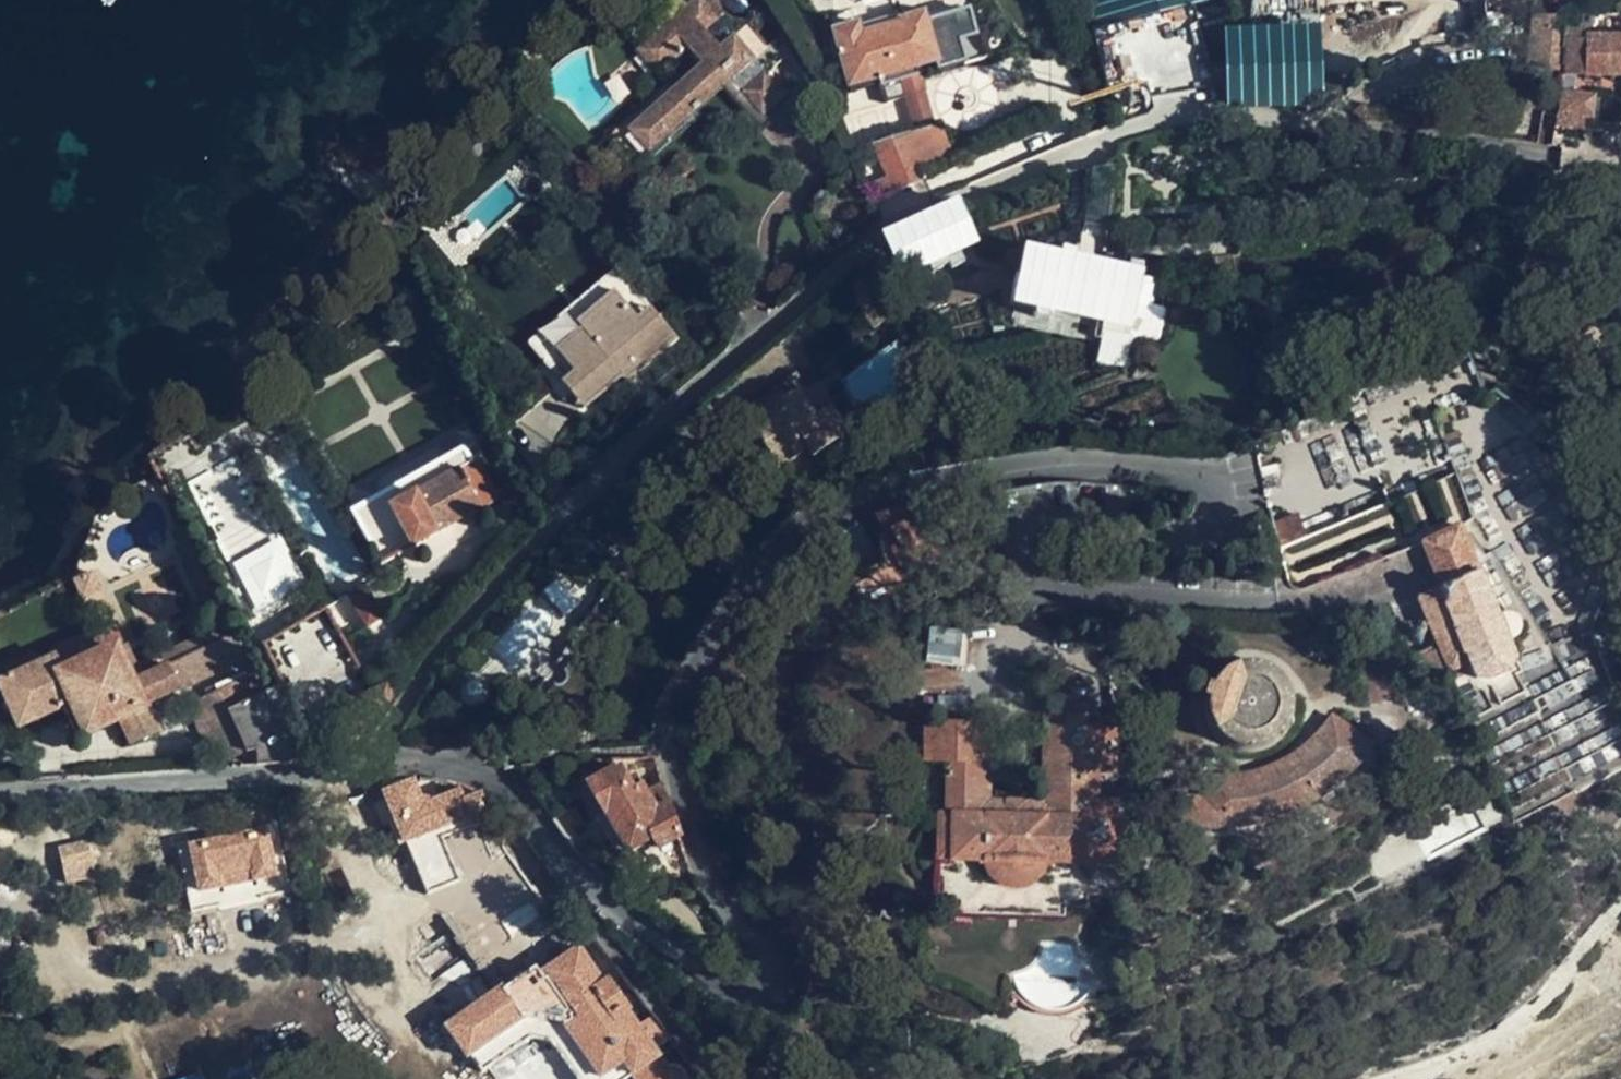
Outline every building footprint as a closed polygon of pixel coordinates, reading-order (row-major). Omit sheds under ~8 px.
[(723,89),(732,81),(740,90),(764,68),(768,73),(791,52),(778,36),(769,45),(744,18),(751,15),(760,5),(761,0),(716,0),(716,1),(718,8),(722,13),(719,16),(705,0),(687,0),(684,2),(635,46),(657,69),(685,48),(693,57),(699,64),(615,141),(638,168),(723,89)] [(1139,4),(1152,0),(1099,0),(1103,14),(1139,4)] [(891,100),(911,96),(929,91),(923,67),(942,62),(944,69),(970,61),(971,64),(993,58),(987,33),(982,34),(976,10),(934,22),(931,13),(904,19),(905,23),(868,31),(865,21),(839,28),(854,84),(885,76),(891,100)] [(1566,28),(1574,28),(1575,12),(1562,11),(1561,16),(1532,13),(1528,64),(1561,67),(1566,28)] [(1561,67),(1561,74),(1620,75),(1620,32),(1584,32),(1583,28),(1574,28),(1566,28),(1561,67)] [(1287,65),(1237,66),(1238,73),(1239,96),(1289,95),(1288,88),(1311,87),(1310,44),(1287,45),(1287,53),(1287,65)] [(1287,53),(1236,55),(1237,66),(1287,65),(1287,53)] [(608,133),(615,141),(699,64),(693,57),(608,133)] [(740,90),(763,115),(786,94),(768,73),(764,68),(740,90)] [(1226,96),(1239,96),(1238,73),(1226,73),(1226,96)] [(732,81),(723,89),(760,129),(769,121),(763,115),(740,90),(732,81)] [(929,91),(911,96),(919,129),(938,124),(929,91)] [(1559,91),(1554,126),(1583,129),(1584,118),(1591,119),(1594,95),(1559,91)] [(919,129),(908,133),(917,150),(884,160),(871,166),(884,194),(925,176),(920,168),(954,157),(944,122),(938,124),(919,129)] [(917,150),(908,133),(878,142),(884,160),(917,150)] [(891,241),(923,316),(1017,285),(1014,278),(1009,276),(988,283),(990,291),(964,300),(961,292),(934,302),(931,295),(927,297),(923,287),(928,284),(918,263),(964,243),(951,215),(891,241)] [(1055,255),(1057,250),(1055,245),(1050,243),(1045,244),(1043,249),(1044,255),(1050,257),(1055,255)] [(1144,291),(1121,287),(1122,283),(1036,266),(1032,288),(1027,287),(1022,289),(1020,293),(1021,299),(1109,316),(1106,334),(1149,343),(1155,339),(1159,315),(1141,312),(1144,291)] [(528,344),(560,382),(568,375),(549,353),(620,293),(640,316),(648,308),(616,270),(528,344)] [(988,283),(961,292),(964,300),(990,291),(988,283)] [(877,289),(857,303),(874,326),(893,312),(877,289)] [(568,375),(560,382),(582,409),(634,367),(636,369),(673,338),(648,308),(640,316),(620,293),(549,353),(568,375)] [(1614,359),(1616,350),(1614,342),(1610,335),(1603,329),(1595,327),(1586,328),(1578,332),(1573,338),(1569,346),(1569,354),(1572,362),(1578,369),(1586,373),(1594,373),(1602,371),(1609,366),(1614,359)] [(1037,331),(1020,335),(1022,342),(1039,338),(1037,331)] [(531,456),(578,418),(555,389),(507,427),(531,456)] [(821,451),(845,434),(825,408),(818,413),(799,390),(782,404),(785,407),(753,429),(761,440),(770,451),(757,461),(771,478),(816,445),(821,451)] [(1326,405),(1327,401),(1326,397),(1323,395),(1319,394),(1316,396),(1314,399),(1314,403),(1316,406),(1319,408),(1323,407),(1326,405)] [(825,408),(845,434),(854,426),(835,400),(825,408)] [(184,437),(150,462),(172,498),(220,467),(209,449),(198,457),(184,437)] [(749,450),(757,461),(770,451),(761,440),(749,450)] [(487,508),(459,454),(339,515),(360,553),(383,541),(391,557),(487,508)] [(880,560),(838,582),(864,613),(906,590),(906,576),(937,561),(922,531),(916,533),(903,503),(874,515),(883,534),(878,537),(880,560)] [(1297,514),(1273,523),(1279,549),(1307,538),(1297,514)] [(1496,616),(1459,525),(1417,542),(1437,588),(1415,598),(1447,674),(1469,665),(1473,676),(1491,678),(1505,672),(1512,655),(1505,640),(1515,636),(1520,627),(1516,617),(1507,612),(1496,616)] [(821,535),(807,545),(815,555),(828,545),(821,535)] [(91,574),(74,582),(82,599),(98,592),(91,574)] [(143,624),(177,614),(167,578),(133,588),(143,624)] [(379,619),(361,589),(346,599),(364,628),(379,619)] [(240,652),(245,662),(252,676),(253,679),(279,667),(342,635),(329,609),(240,652)] [(227,623),(217,628),(137,665),(126,671),(131,681),(232,634),(227,623)] [(53,653),(56,659),(64,676),(116,651),(105,628),(53,653)] [(0,685),(0,688),(20,729),(63,709),(75,735),(118,715),(131,743),(159,730),(148,708),(245,662),(240,652),(232,634),(131,681),(126,671),(116,651),(64,676),(56,659),(0,685)] [(128,645),(116,651),(126,671),(137,665),(128,645)] [(1279,734),(1286,722),(1289,708),(1287,695),(1281,683),(1272,674),(1260,668),(1247,666),(1235,668),(1223,674),(1214,683),(1208,694),(1206,707),(1208,721),(1215,734),(1226,743),(1240,748),(1254,748),(1268,743),(1279,734)] [(262,697),(291,756),(343,731),(353,735),(362,732),(365,727),(367,720),(381,712),(369,689),(362,693),(359,690),(334,703),(333,719),(309,730),(279,667),(253,679),(262,697)] [(217,767),(247,752),(228,713),(262,697),(253,679),(252,676),(187,707),(217,767)] [(256,753),(262,767),(292,763),(291,756),(262,697),(228,713),(247,752),(256,753)] [(1055,727),(1088,727),(1088,707),(1041,707),(1040,727),(1055,727)] [(1361,764),(1375,745),(1328,712),(1312,735),(1292,750),(1276,760),(1266,765),(1245,773),(1222,776),(1203,777),(1203,796),(1180,796),(1180,829),(1227,830),(1226,823),(1276,814),(1277,823),(1302,813),(1324,798),(1319,792),(1356,758),(1361,764)] [(1116,773),(1117,728),(1088,727),(1055,727),(1053,814),(974,813),(975,726),(922,726),(921,763),(943,763),(942,815),(935,814),(935,914),(1063,917),(1063,908),(1086,908),(1086,895),(1110,896),(1111,861),(1120,861),(1121,835),(1125,835),(1126,801),(1097,801),(1098,773),(1116,773)] [(989,727),(975,726),(974,813),(1053,814),(1055,727),(1040,727),(1039,799),(989,798),(989,727)] [(1351,776),(1361,764),(1356,758),(1319,792),(1324,798),(1351,776)] [(738,765),(729,759),(723,771),(733,776),(738,765)] [(679,836),(662,783),(646,790),(634,775),(629,779),(621,767),(614,772),(613,769),(587,784),(605,814),(596,818),(617,855),(625,850),(627,853),(650,841),(657,849),(679,836)] [(440,874),(454,867),(443,840),(439,830),(470,817),(474,827),(490,820),(478,793),(465,799),(461,789),(424,805),(413,781),(382,793),(394,821),(388,823),(397,846),(406,842),(419,874),(437,868),(440,874)] [(465,799),(478,793),(466,788),(461,789),(465,799)] [(377,796),(388,823),(394,821),(382,793),(377,796)] [(492,826),(508,819),(490,801),(478,793),(490,820),(492,826)] [(90,812),(76,816),(82,835),(95,831),(90,812)] [(1226,823),(1227,830),(1242,831),(1277,823),(1276,814),(1226,823)] [(439,830),(443,840),(474,827),(470,817),(439,830)] [(95,831),(82,835),(84,841),(88,856),(120,847),(114,825),(95,831)] [(189,847),(192,863),(199,891),(274,874),(264,830),(189,847)] [(88,856),(84,841),(56,848),(65,884),(93,876),(88,856)] [(192,863),(181,865),(189,901),(200,898),(199,891),(192,863)] [(596,956),(604,951),(595,939),(588,945),(596,956)] [(658,1057),(653,1050),(668,1040),(651,1016),(636,1026),(626,1011),(629,1009),(608,979),(602,983),(578,948),(540,975),(560,1004),(551,1010),(564,1029),(547,1041),(574,1078),(600,1078),(623,1064),(631,1076),(640,1069),(652,1061),(658,1057)] [(85,978),(89,990),(107,985),(103,972),(85,978)] [(498,984),(441,1026),(465,1059),(522,1017),(498,984)] [(652,1061),(640,1069),(645,1077),(642,1078),(684,1078),(683,1076),(678,1070),(668,1072),(662,1064),(657,1069),(652,1061)] [(600,1078),(626,1078),(631,1076),(623,1064),(600,1078)]
